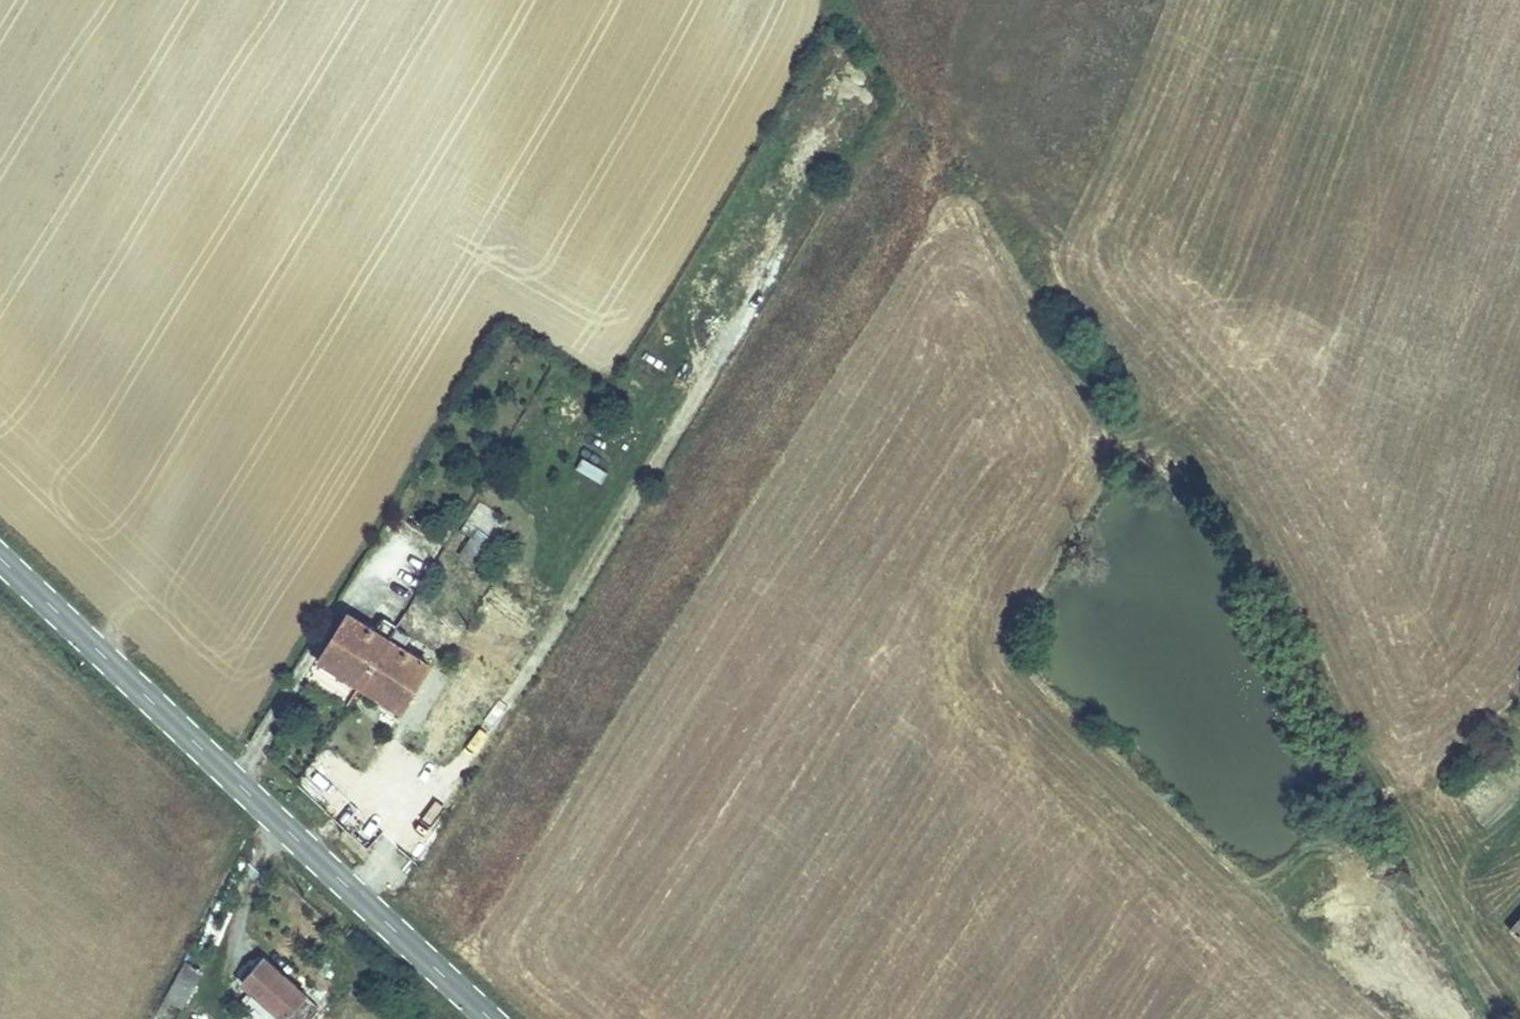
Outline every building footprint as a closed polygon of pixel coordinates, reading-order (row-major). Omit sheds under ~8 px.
[(462,533),(494,547),(507,516),(475,502),(462,533)] [(367,650),(356,666),(377,680),(387,663),(367,650)] [(377,680),(356,666),(329,709),(363,729),(405,754),(430,712),(406,697),(416,681),(399,670),(387,663),(377,680)] [(416,681),(406,697),(430,712),(440,696),(416,681)] [(1510,952),(1519,962),(1519,942),(1510,952)] [(164,1000),(184,1010),(204,971),(183,961),(164,1000)] [(267,980),(246,1005),(262,1018),(299,1018),(305,1011),(267,980)]
